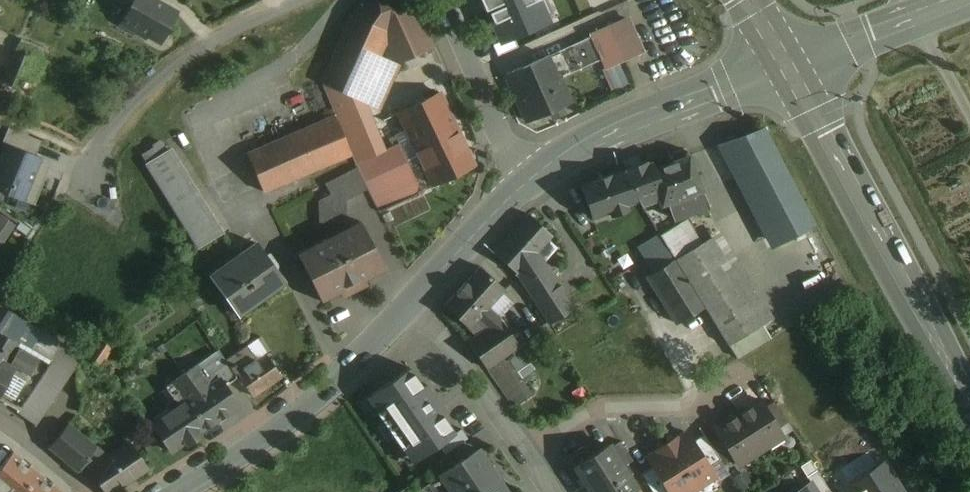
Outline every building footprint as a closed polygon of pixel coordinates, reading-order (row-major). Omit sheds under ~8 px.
[(153,0),(132,0),(121,20),(134,28),(132,31),(145,38),(147,35),(159,42),(176,12),(153,0)] [(351,14),(320,82),(334,115),(350,154),(355,163),(379,151),(358,100),(382,45),(391,64),(432,46),(411,0),(360,0),(351,14)] [(484,10),(486,9),(500,41),(548,21),(539,0),(479,0),(484,10)] [(628,23),(594,38),(607,66),(617,62),(641,51),(628,23)] [(589,38),(569,47),(579,68),(598,59),(589,38)] [(14,51),(2,81),(19,87),(23,76),(34,81),(41,63),(36,61),(41,48),(19,39),(15,51),(14,51)] [(548,55),(507,74),(528,121),(569,103),(557,78),(579,68),(569,47),(548,57),(548,55)] [(617,62),(607,66),(616,86),(626,81),(617,62)] [(472,163),(439,94),(398,114),(409,137),(418,155),(431,183),(472,163)] [(334,115),(246,153),(262,192),(350,154),(334,115)] [(2,143),(4,144),(4,143),(36,156),(42,141),(9,127),(2,143)] [(797,197),(761,129),(723,143),(761,216),(797,197)] [(379,151),(355,163),(355,167),(366,189),(378,212),(421,192),(406,161),(418,155),(409,137),(379,151)] [(4,143),(4,144),(0,153),(0,191),(34,204),(49,168),(38,164),(41,158),(36,156),(4,143)] [(207,215),(166,150),(145,163),(198,247),(222,232),(210,213),(207,215)] [(653,168),(647,170),(657,197),(660,204),(666,202),(699,190),(687,156),(653,168)] [(649,160),(619,171),(638,200),(640,203),(657,197),(647,170),(653,168),(649,160)] [(355,167),(324,183),(329,194),(317,200),(318,222),(345,223),(345,200),(366,189),(355,167)] [(619,171),(580,185),(592,218),(609,211),(611,216),(627,210),(625,205),(638,200),(619,171)] [(699,190),(666,202),(672,218),(705,206),(699,190)] [(797,197),(761,216),(776,244),(812,226),(797,197)] [(551,236),(527,214),(492,252),(516,273),(549,323),(573,308),(536,252),(551,236)] [(0,217),(0,234),(4,237),(12,225),(0,217)] [(685,219),(659,235),(666,247),(674,259),(700,243),(685,219)] [(359,222),(296,254),(320,299),(319,300),(320,301),(383,269),(359,223),(360,223),(359,222)] [(659,235),(638,248),(645,260),(666,247),(659,235)] [(700,243),(674,259),(703,306),(727,345),(761,324),(708,238),(700,243)] [(283,282),(255,243),(241,252),(245,257),(213,280),(237,314),(283,282)] [(703,306),(674,259),(647,276),(676,323),(703,306)] [(479,267),(443,305),(467,328),(477,318),(486,308),(503,289),(479,267)] [(500,319),(486,308),(477,318),(488,327),(500,319)] [(488,327),(467,342),(485,368),(503,356),(518,346),(500,319),(488,327)] [(62,343),(41,330),(27,351),(48,364),(62,343)] [(11,368),(5,364),(17,345),(17,343),(0,334),(0,387),(11,368)] [(98,338),(85,358),(97,369),(111,348),(98,338)] [(21,406),(17,412),(36,425),(82,356),(62,343),(48,364),(21,406)] [(17,345),(5,364),(11,368),(0,387),(0,394),(21,406),(48,364),(27,351),(17,345)] [(216,347),(206,352),(209,356),(218,351),(216,347)] [(265,354),(254,361),(244,347),(224,360),(234,375),(236,374),(251,396),(280,377),(265,354)] [(224,360),(218,351),(209,356),(165,385),(179,406),(199,393),(216,420),(237,407),(223,386),(235,378),(234,375),(224,360)] [(529,395),(503,356),(485,368),(511,407),(529,395)] [(422,387),(409,368),(367,398),(412,463),(455,433),(442,414),(445,412),(425,384),(422,387)] [(179,406),(152,424),(168,450),(197,431),(198,433),(216,420),(199,393),(179,406)] [(763,408),(758,399),(736,413),(759,450),(781,436),(776,428),(763,408)] [(786,422),(773,401),(763,408),(776,428),(786,422)] [(759,450),(736,413),(713,428),(731,456),(737,464),(759,450)] [(108,456),(68,424),(48,448),(75,470),(84,460),(90,469),(108,456)] [(691,442),(685,433),(675,439),(674,438),(665,444),(693,489),(713,476),(707,467),(691,442)] [(708,442),(703,434),(691,442),(707,467),(719,459),(708,442)] [(731,456),(718,436),(708,442),(719,459),(721,463),(731,456)] [(631,460),(619,441),(609,447),(621,466),(631,460)] [(90,469),(106,491),(109,491),(145,468),(129,443),(108,456),(90,469)] [(573,466),(590,491),(629,491),(635,488),(621,466),(609,447),(607,444),(573,466)] [(665,444),(656,449),(657,451),(646,457),(652,466),(668,491),(688,491),(693,489),(665,444)] [(439,474),(451,491),(505,491),(476,449),(439,474)] [(12,451),(0,466),(0,491),(62,491),(12,451)] [(817,472),(809,459),(798,467),(806,479),(817,472)] [(853,491),(906,491),(884,459),(847,483),(853,491)] [(652,466),(640,474),(652,491),(667,491),(668,491),(652,466)] [(809,483),(794,491),(815,491),(809,483)]
